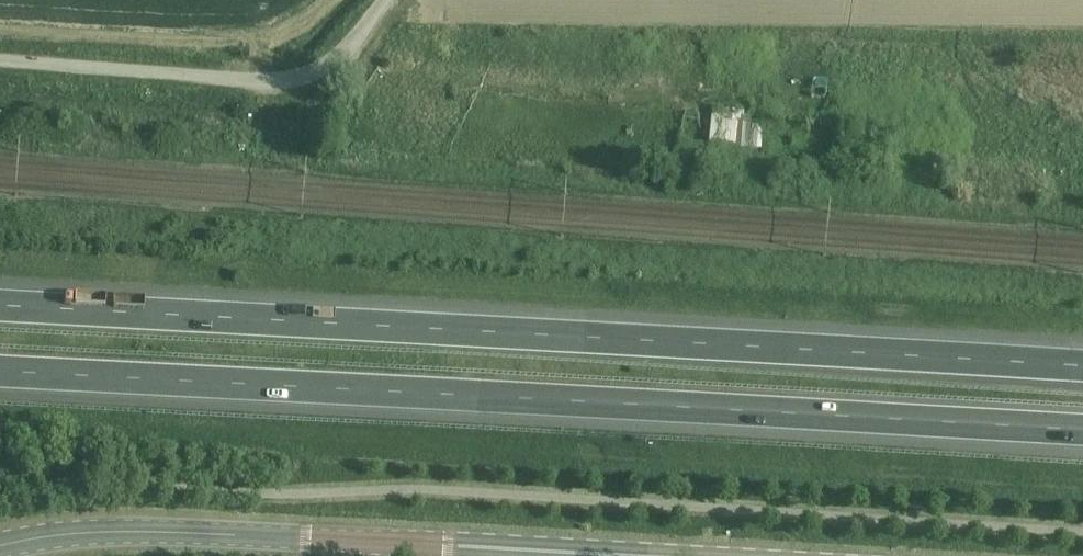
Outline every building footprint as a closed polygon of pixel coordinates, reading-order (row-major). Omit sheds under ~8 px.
[(711,107),(708,147),(738,150),(739,146),(759,148),(761,124),(741,123),(742,110),(711,107)]
